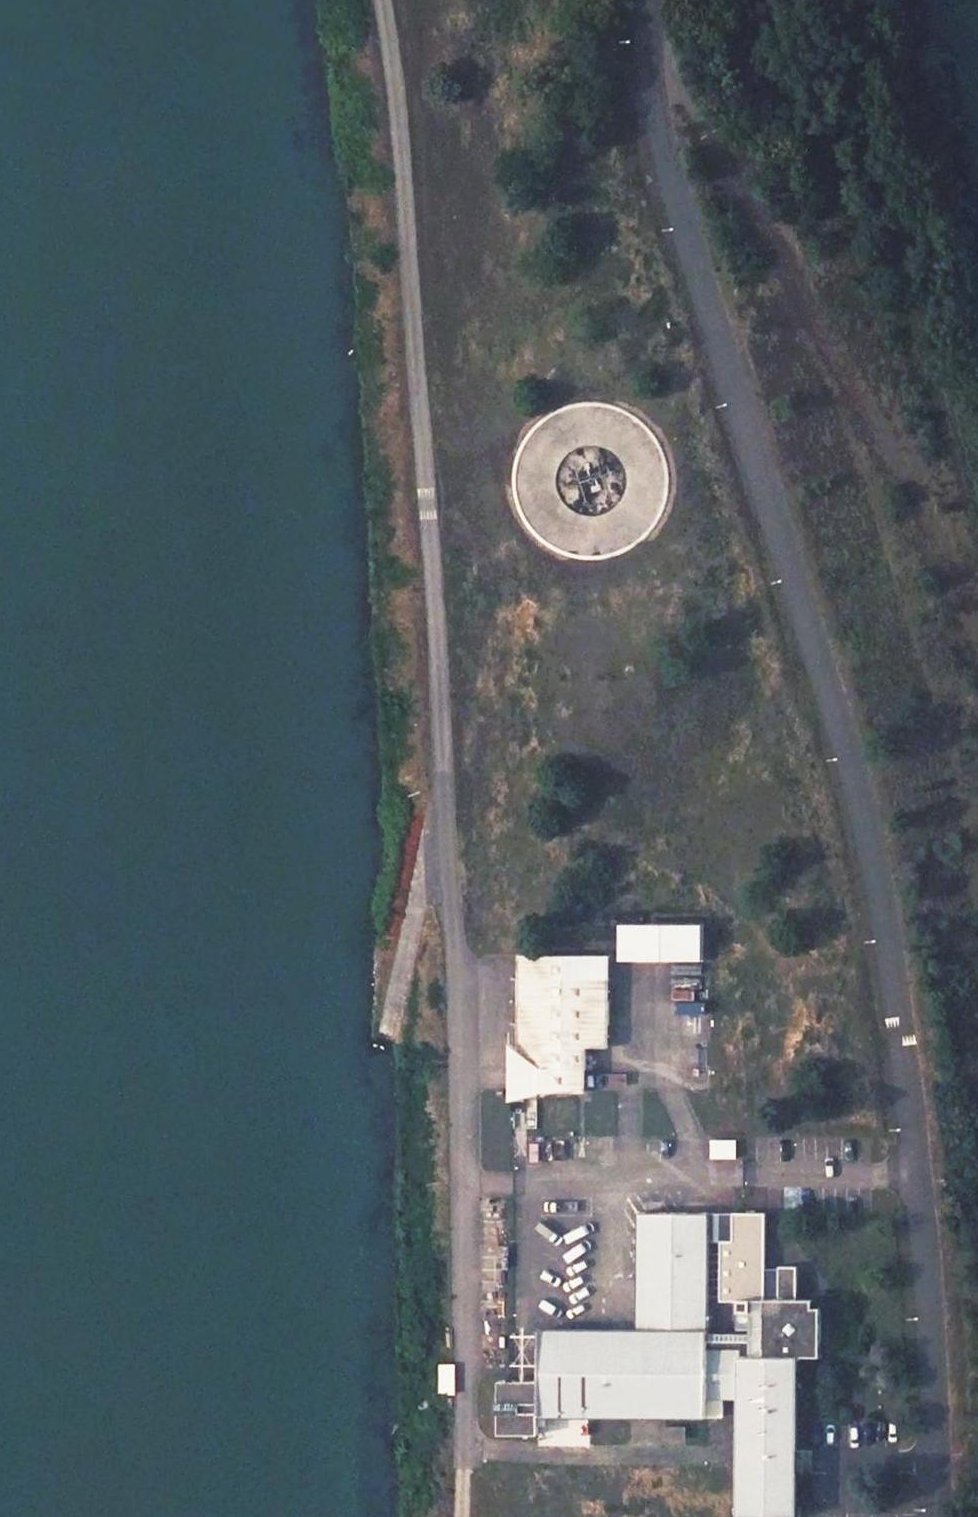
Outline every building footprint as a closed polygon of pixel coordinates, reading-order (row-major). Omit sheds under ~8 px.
[(696,921),(615,923),(616,959),(697,957),(696,921)] [(605,955),(514,958),(517,1071),(539,1071),(539,1093),(586,1092),(585,1047),(607,1047),(605,955)] [(539,1071),(517,1071),(517,1094),(539,1093),(539,1071)] [(799,1424),(799,1356),(824,1356),(824,1308),(816,1308),(816,1300),(796,1300),(796,1292),(800,1292),(800,1267),(782,1267),(782,1269),(782,1300),(767,1299),(767,1356),(753,1356),(744,1356),(744,1350),(711,1349),(712,1213),(639,1213),(637,1329),(541,1330),(541,1384),(499,1384),(498,1437),(541,1438),(541,1415),(709,1415),(709,1399),(744,1399),(743,1514),(787,1514),(798,1514),(799,1424)] [(769,1214),(736,1214),(736,1241),(724,1241),(723,1302),(741,1302),(741,1312),(753,1312),(754,1284),(768,1285),(768,1269),(769,1214)] [(753,1312),(753,1356),(767,1356),(767,1299),(782,1300),(782,1269),(768,1269),(768,1285),(754,1284),(753,1312)]
